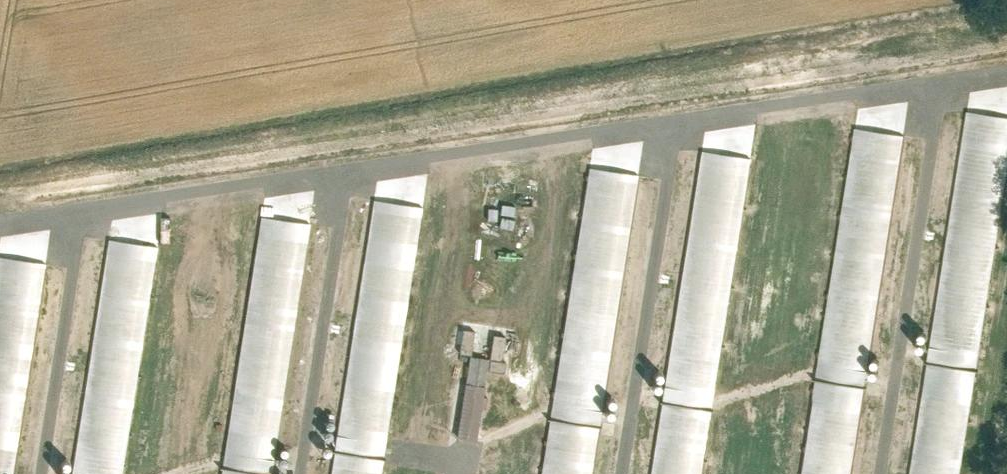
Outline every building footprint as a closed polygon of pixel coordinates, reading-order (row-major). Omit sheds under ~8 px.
[(968,110),(913,473),(963,473),(1006,187),(1006,116),(968,110)] [(855,128),(802,473),(853,473),(904,135),(855,128)] [(700,149),(651,473),(701,473),(749,157),(700,149)] [(588,166),(541,473),(592,473),(637,173),(588,166)] [(372,199),(330,473),(381,473),(422,206),(372,199)] [(514,205),(512,226),(526,227),(527,206),(514,205)] [(262,217),(223,473),(274,473),(312,225),(262,217)] [(110,240),(74,473),(125,473),(159,248),(110,240)] [(0,257),(0,473),(13,473),(45,264),(0,257)] [(458,350),(471,353),(476,331),(463,328),(458,350)] [(488,358),(470,354),(465,380),(485,385),(489,370),(508,374),(516,336),(494,331),(488,358)] [(476,439),(486,386),(465,382),(455,435),(476,439)]
